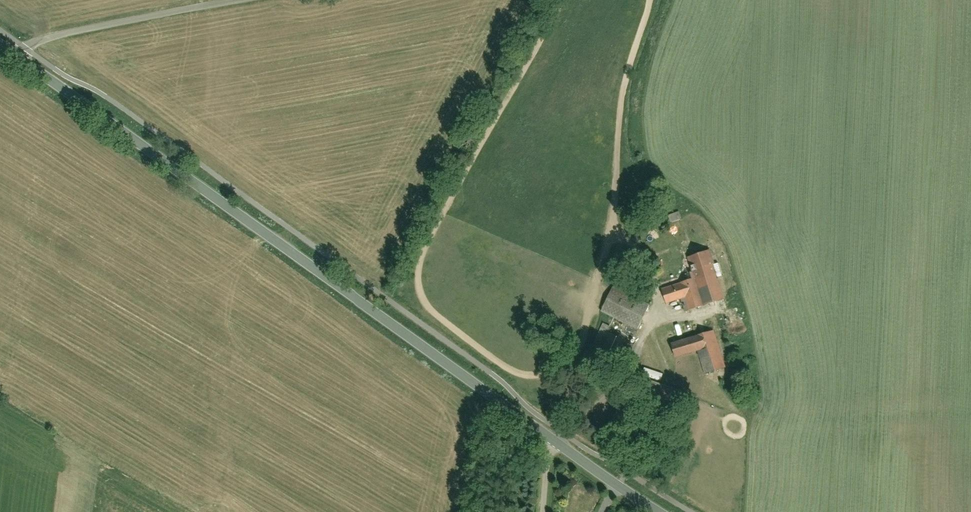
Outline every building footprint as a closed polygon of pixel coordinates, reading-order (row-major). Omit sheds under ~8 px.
[(710,257),(691,262),(704,308),(723,302),(710,257)] [(685,299),(690,313),(702,310),(694,282),(692,278),(680,281),(681,286),(662,291),(666,305),(685,299)] [(613,290),(603,312),(642,329),(651,308),(613,290)] [(706,373),(719,370),(709,333),(669,345),(673,359),(700,352),(706,373)] [(683,393),(641,378),(630,408),(673,423),(683,393)]
